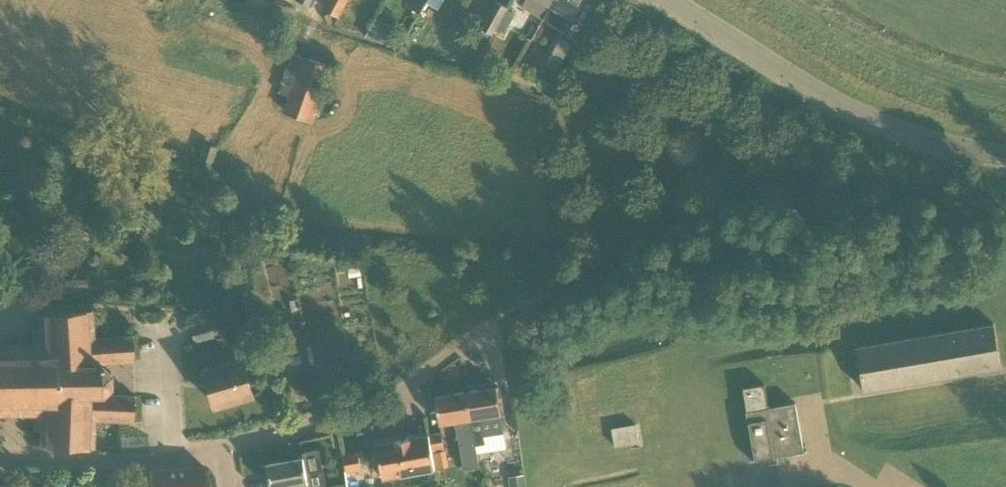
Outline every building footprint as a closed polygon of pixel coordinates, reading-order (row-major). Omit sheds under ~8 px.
[(325,10),(339,17),(348,0),(330,0),(325,10)] [(407,5),(421,13),(428,0),(410,0),(407,5)] [(554,0),(527,0),(524,6),(543,18),(551,4),(554,0)] [(551,4),(574,17),(583,0),(554,0),(551,4)] [(483,28),(494,35),(508,8),(497,2),(483,28)] [(383,44),(392,28),(376,18),(365,37),(383,44)] [(547,64),(557,70),(572,44),(562,38),(547,64)] [(331,68),(296,55),(294,54),(280,92),(291,97),(285,111),(312,121),(331,68)] [(136,360),(134,359),(132,337),(134,336),(133,335),(131,336),(93,339),(92,327),(96,326),(96,325),(92,325),(91,311),(93,309),(92,308),(90,310),(85,310),(85,307),(83,307),(83,310),(47,313),(46,309),(45,310),(45,313),(41,314),(39,312),(38,313),(39,315),(40,329),(35,329),(33,327),(32,329),(34,330),(35,342),(18,343),(18,346),(3,346),(3,343),(1,343),(1,346),(0,346),(0,418),(4,418),(4,414),(20,414),(20,417),(36,417),(36,429),(34,431),(35,432),(37,431),(42,431),(41,445),(40,447),(41,448),(42,446),(47,446),(47,450),(49,450),(49,446),(85,448),(85,451),(87,451),(87,448),(92,448),(94,450),(95,449),(93,447),(94,433),(97,433),(97,431),(94,431),(94,419),(133,421),(134,422),(135,421),(134,419),(135,398),(136,396),(135,395),(133,397),(102,395),(102,393),(109,386),(111,387),(112,385),(110,384),(110,374),(112,373),(111,371),(109,372),(101,365),(102,362),(133,360),(135,362),(136,360)] [(198,341),(221,334),(218,322),(194,329),(198,341)] [(994,324),(858,347),(858,350),(854,351),(856,361),(860,360),(865,391),(1002,368),(994,324)] [(205,369),(216,406),(254,394),(240,347),(220,353),(223,363),(205,369)] [(769,408),(765,385),(743,388),(747,412),(755,461),(805,452),(796,403),(769,408)] [(498,387),(467,392),(471,420),(476,445),(477,444),(485,443),(484,436),(505,433),(502,414),(498,387)] [(441,424),(456,422),(464,470),(481,468),(477,444),(476,445),(471,420),(467,392),(436,397),(441,424)] [(612,429),(616,447),(640,443),(637,425),(612,429)] [(430,435),(433,451),(445,449),(443,433),(430,435)] [(436,470),(433,451),(430,435),(377,445),(383,479),(436,470)] [(347,472),(362,469),(359,455),(345,457),(347,472)] [(271,486),(290,486),(309,486),(308,484),(309,483),(304,458),(267,465),(271,486)] [(205,468),(205,467),(203,467),(203,468),(150,470),(151,486),(206,486),(205,468)] [(524,475),(509,477),(510,486),(526,486),(524,475)]
